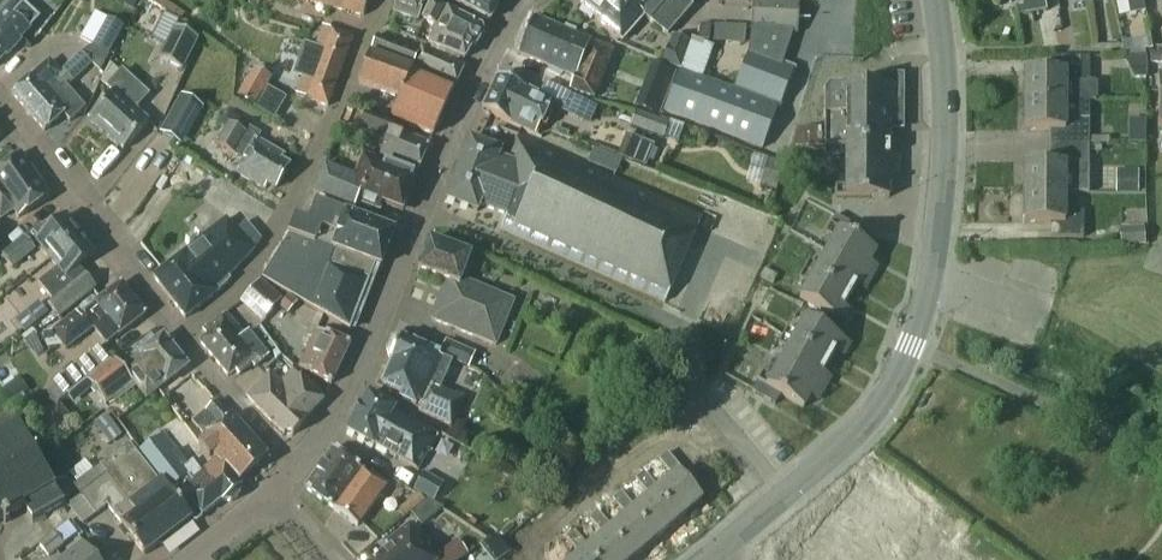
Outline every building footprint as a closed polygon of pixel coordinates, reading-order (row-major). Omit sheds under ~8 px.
[(328,7),(363,16),(368,0),(329,0),(328,7)] [(396,0),(394,6),(395,7),(393,12),(417,21),(424,0),(394,0),(396,0)] [(464,58),(470,46),(477,42),(483,31),(478,27),(458,15),(459,13),(445,6),(447,2),(442,0),(433,0),(424,20),(436,26),(431,35),(433,35),(429,43),(464,58)] [(456,4),(489,22),(498,6),(496,3),(498,0),(458,0),(456,4)] [(641,15),(667,36),(693,7),(686,0),(583,0),(584,1),(579,5),(619,39),(641,15)] [(735,90),(776,107),(777,106),(780,107),(794,70),(783,66),(794,32),(797,33),(798,0),(752,0),(750,53),(735,90)] [(1025,0),(1020,0),(1022,6),(1016,8),(1017,17),(1028,15),(1025,0)] [(1028,15),(1047,11),(1045,0),(1025,0),(1028,15)] [(1142,0),(1126,0),(1129,15),(1145,12),(1142,0)] [(21,7),(14,14),(8,8),(0,17),(0,61),(6,55),(7,56),(22,40),(21,40),(38,22),(21,7)] [(165,14),(152,40),(165,46),(159,58),(183,70),(199,38),(175,26),(178,21),(165,14)] [(563,25),(562,29),(531,16),(516,53),(545,65),(547,71),(557,75),(563,73),(573,77),(569,87),(591,96),(609,52),(586,42),(587,39),(573,33),(574,29),(563,25)] [(108,56),(124,26),(109,18),(92,47),(108,56)] [(716,47),(747,49),(749,27),(718,25),(716,47)] [(699,40),(709,41),(710,27),(700,26),(699,40)] [(306,73),(297,95),(328,106),(353,38),(324,27),(317,48),(308,45),(299,70),(306,73)] [(370,56),(410,71),(454,88),(464,65),(421,47),(419,52),(377,36),(370,56)] [(662,61),(678,67),(687,42),(672,37),(662,61)] [(715,47),(689,38),(662,108),(761,147),(776,107),(735,90),(703,77),(715,47)] [(1150,53),(1150,64),(1161,63),(1161,52),(1150,53)] [(65,115),(70,120),(85,107),(68,87),(73,83),(77,87),(96,69),(92,64),(81,53),(60,72),(49,61),(13,94),(46,132),(65,115)] [(1065,190),(1089,191),(1092,97),(1099,98),(1099,77),(1092,77),(1093,55),(1063,55),(1063,68),(1021,67),(1019,126),(1052,127),(1052,157),(1020,157),(1019,219),(1063,220),(1062,234),(1085,234),(1085,211),(1065,210),(1065,190)] [(454,88),(410,71),(370,56),(359,82),(400,98),(392,117),(434,133),(454,88)] [(110,63),(100,82),(106,87),(119,73),(110,63)] [(113,93),(88,120),(123,151),(147,125),(150,121),(137,109),(134,113),(120,100),(136,82),(123,69),(119,73),(106,87),(113,93)] [(254,70),(237,99),(254,109),(271,80),(263,75),(254,70)] [(481,107),(534,134),(549,99),(496,73),(481,107)] [(884,88),(884,86),(828,87),(824,91),(823,130),(798,130),(791,148),(823,149),(823,158),(845,158),(844,189),(835,189),(835,200),(840,200),(840,206),(864,205),(864,200),(888,200),(888,187),(897,187),(897,159),(888,160),(888,127),(897,127),(897,88),(884,88)] [(598,108),(568,94),(560,112),(589,126),(598,108)] [(159,133),(182,146),(204,108),(181,95),(159,133)] [(669,120),(636,109),(630,127),(663,138),(669,120)] [(380,154),(417,169),(428,143),(391,128),(393,123),(366,113),(359,128),(386,139),(380,154)] [(248,128),(245,132),(229,123),(217,144),(244,159),(236,173),(264,189),(267,185),(276,190),(290,165),(281,160),(284,155),(258,140),(261,135),(248,128)] [(529,162),(505,215),(500,226),(664,300),(701,217),(517,134),(509,153),(516,156),(529,162)] [(632,162),(641,140),(625,134),(616,156),(632,162)] [(529,162),(516,156),(514,162),(498,155),(500,150),(470,137),(444,198),(475,212),(479,203),(505,215),(529,162)] [(641,140),(632,162),(647,168),(655,145),(641,140)] [(20,217),(50,195),(21,154),(0,169),(0,219),(1,220),(15,210),(20,217)] [(383,203),(401,211),(416,177),(364,154),(355,177),(324,164),(312,191),(355,209),(359,199),(381,208),(383,203)] [(760,187),(776,192),(784,164),(768,160),(760,187)] [(1119,191),(1140,191),(1140,169),(1119,169),(1119,191)] [(349,328),(359,302),(374,262),(381,265),(394,231),(318,202),(311,221),(298,216),(291,233),(261,276),(349,328)] [(797,298),(804,302),(842,323),(849,311),(841,307),(854,285),(861,289),(874,266),(867,262),(874,250),(865,245),(871,236),(833,214),(823,233),(831,237),(815,265),(806,260),(795,279),(805,284),(797,298)] [(82,234),(66,216),(47,232),(41,224),(4,254),(14,266),(35,249),(32,246),(37,242),(51,258),(82,234)] [(187,317),(205,302),(230,281),(228,278),(254,250),(254,249),(261,241),(246,222),(236,232),(226,219),(155,277),(187,317)] [(60,319),(80,302),(97,288),(79,267),(97,252),(82,234),(51,258),(58,267),(38,283),(53,300),(48,304),(60,319)] [(445,281),(430,319),(495,345),(513,301),(460,280),(470,256),(429,240),(417,269),(445,281)] [(777,275),(766,269),(761,276),(773,283),(777,275)] [(240,303),(262,322),(283,300),(260,280),(240,303)] [(107,346),(146,314),(121,283),(78,317),(76,315),(54,332),(66,348),(92,328),(107,346)] [(290,295),(280,307),(289,314),(298,302),(290,295)] [(41,302),(17,321),(25,331),(49,312),(41,302)] [(248,332),(244,334),(226,312),(203,332),(207,336),(200,341),(228,375),(235,370),(239,375),(252,364),(254,367),(268,356),(248,332)] [(832,351),(841,356),(848,343),(803,317),(794,331),(786,326),(775,345),(784,350),(768,377),(760,372),(750,390),(773,403),(778,394),(801,408),(807,396),(816,400),(829,377),(820,372),(832,351)] [(298,367),(332,383),(350,344),(317,328),(298,367)] [(417,412),(448,425),(460,399),(438,389),(450,361),(437,355),(438,353),(398,335),(390,338),(385,350),(388,359),(392,361),(381,385),(400,393),(397,398),(413,405),(415,400),(421,403),(417,412)] [(163,336),(123,368),(116,360),(112,363),(111,362),(89,379),(107,403),(113,397),(117,402),(137,386),(147,398),(187,366),(163,336)] [(476,354),(446,341),(440,355),(469,368),(476,354)] [(89,379),(111,362),(100,348),(58,381),(69,394),(89,379)] [(284,434),(294,434),(304,424),(301,421),(322,400),(291,370),(278,382),(269,373),(246,397),(284,434)] [(15,381),(4,388),(13,401),(24,394),(15,381)] [(371,446),(374,445),(419,471),(438,437),(392,411),(392,406),(366,392),(344,430),(371,446)] [(24,394),(13,401),(22,412),(28,399),(24,394)] [(218,458),(237,483),(269,459),(221,400),(207,411),(206,410),(192,421),(206,439),(200,443),(210,456),(214,453),(218,458)] [(40,439),(43,443),(60,429),(57,425),(69,416),(59,403),(30,426),(39,438),(40,439)] [(17,423),(9,410),(0,415),(0,520),(24,506),(32,521),(64,503),(17,423)] [(113,423),(106,415),(95,424),(101,433),(113,423)] [(188,464),(164,432),(140,450),(163,480),(193,518),(200,512),(203,515),(221,501),(222,502),(232,502),(240,496),(241,488),(237,483),(218,458),(201,471),(193,460),(188,464)] [(656,460),(643,471),(680,513),(705,492),(655,434),(643,445),(656,460)] [(129,443),(74,486),(79,493),(96,514),(107,505),(145,555),(193,518),(163,480),(160,482),(129,443)] [(332,508),(357,526),(387,483),(371,472),(369,474),(332,448),(304,489),(332,508)] [(617,465),(603,477),(653,536),(680,513),(643,471),(631,482),(617,465)] [(414,491),(426,498),(427,497),(434,501),(444,484),(424,473),(414,491)] [(857,489),(838,509),(871,541),(881,530),(890,521),(857,489)] [(79,493),(67,502),(83,524),(96,514),(79,493)] [(434,501),(427,497),(426,498),(410,512),(421,525),(443,507),(434,501)] [(819,528),(851,559),(852,559),(859,552),(871,541),(838,509),(819,528)] [(898,513),(890,521),(903,534),(911,526),(898,513)] [(578,521),(568,529),(580,544),(590,536),(578,521)] [(890,521),(881,530),(894,543),(903,534),(890,521)] [(420,542),(425,539),(410,522),(385,543),(388,547),(373,559),(436,559),(420,542)] [(580,544),(593,559),(631,559),(603,525),(590,536),(580,544)] [(568,529),(559,537),(571,551),(580,544),(568,529)] [(46,538),(57,552),(65,546),(54,531),(46,538)] [(49,558),(57,552),(46,538),(38,544),(49,558)] [(470,555),(458,540),(438,554),(441,558),(438,559),(463,559),(470,555)] [(63,559),(97,559),(83,543),(62,559),(63,559)] [(561,559),(593,559),(580,544),(571,551),(561,559)]
